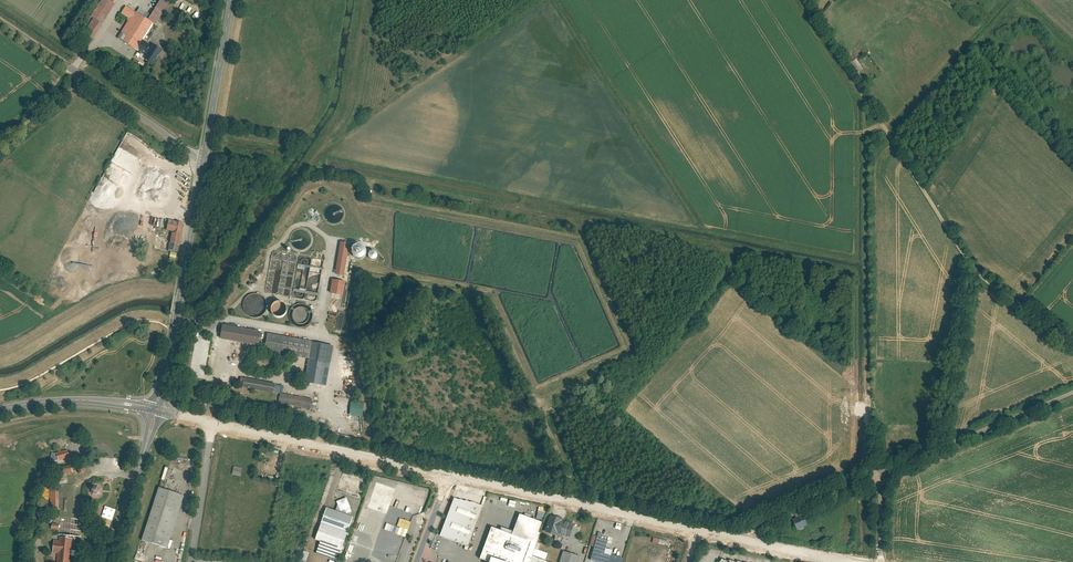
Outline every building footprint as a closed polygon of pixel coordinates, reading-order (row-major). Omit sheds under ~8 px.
[(89,16),(92,17),(84,31),(93,37),(115,4),(112,2),(114,0),(100,0),(89,16)] [(153,22),(125,4),(120,13),(126,17),(125,19),(128,20),(117,37),(142,53),(140,56),(152,63),(162,48),(152,43),(151,44),(142,39),(153,22)] [(863,68),(857,58),(848,63),(854,74),(863,68)] [(132,225),(136,215),(132,212),(127,223),(132,225)] [(183,222),(168,218),(165,229),(171,231),(168,249),(179,251),(182,232),(181,232),(183,222)] [(349,242),(340,241),(334,273),(344,275),(349,242)] [(368,259),(375,259),(375,251),(367,252),(368,259)] [(345,280),(332,278),(330,292),(343,294),(345,280)] [(339,313),(338,328),(347,329),(348,314),(339,313)] [(219,336),(258,343),(260,331),(221,324),(219,336)] [(267,332),(264,349),(308,356),(311,341),(311,340),(267,332)] [(333,345),(311,341),(308,356),(308,359),(330,364),(333,345)] [(275,381),(243,376),(241,385),(273,390),(275,381)] [(278,400),(310,406),(311,397),(280,392),(278,400)] [(364,402),(351,401),(349,415),(362,416),(364,402)] [(291,409),(290,409),(291,407),(278,404),(277,414),(286,415),(285,418),(289,419),(291,409)] [(363,440),(333,432),(332,438),(362,445),(363,440)] [(69,457),(67,449),(56,452),(58,460),(69,457)] [(72,473),(71,464),(57,466),(58,474),(72,473)] [(242,468),(233,466),(231,474),(240,476),(242,468)] [(159,485),(141,539),(166,547),(184,494),(159,485)] [(97,495),(98,495),(99,493),(100,492),(100,490),(100,489),(99,487),(98,486),(96,486),(94,486),(93,486),(92,487),(91,487),(91,489),(90,490),(90,492),(91,493),(92,495),(94,495),(95,495),(97,495)] [(42,488),(43,500),(58,500),(58,488),(42,488)] [(509,507),(510,501),(496,496),(494,503),(509,507)] [(481,510),(453,500),(439,537),(467,547),(481,510)] [(352,517),(326,508),(315,540),(320,542),(315,554),(336,561),(352,517)] [(808,525),(803,514),(793,519),(798,530),(808,525)] [(489,528),(477,559),(484,561),(543,561),(531,558),(542,523),(517,515),(510,536),(489,528)] [(572,523),(549,516),(544,532),(567,540),(572,523)] [(58,537),(58,540),(53,539),(52,553),(57,553),(57,561),(71,561),(73,538),(58,537)] [(610,556),(603,554),(607,541),(596,538),(589,560),(595,561),(608,561),(610,556)] [(303,550),(300,559),(305,561),(308,552),(303,550)] [(579,557),(564,553),(560,561),(578,561),(579,557)]
